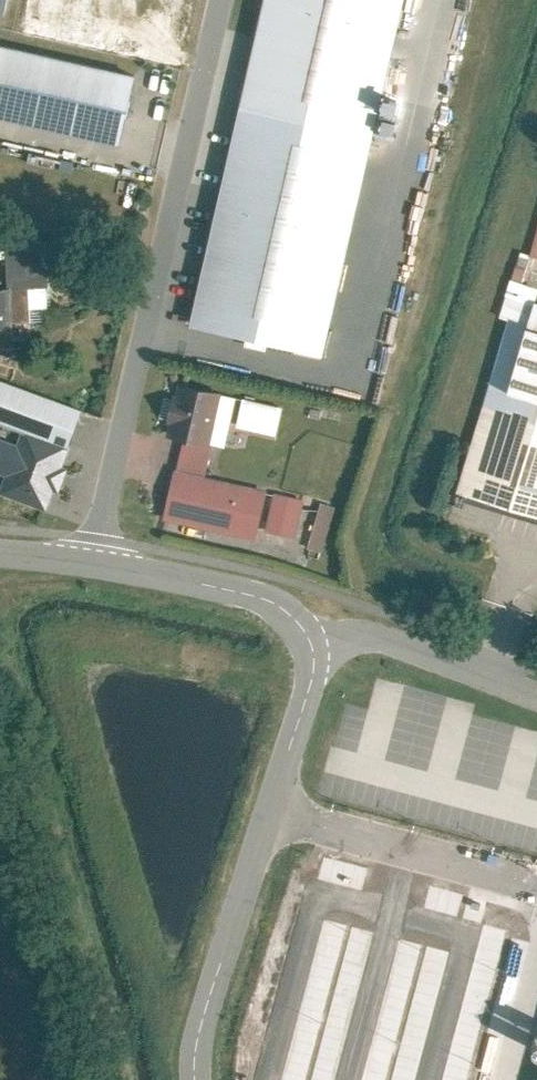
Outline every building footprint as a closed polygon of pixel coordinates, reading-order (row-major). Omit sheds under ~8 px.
[(24,12),(26,0),(0,0),(0,8),(24,12)] [(191,324),(322,354),(404,0),(265,0),(191,324)] [(0,43),(0,113),(114,139),(130,73),(0,43)] [(49,283),(47,238),(4,240),(6,285),(49,283)] [(0,285),(0,340),(9,340),(6,285),(0,285)] [(508,294),(450,491),(536,516),(536,302),(508,294)] [(0,377),(0,420),(19,427),(62,442),(76,404),(0,377)] [(223,392),(179,383),(169,434),(213,443),(223,392)] [(19,427),(14,441),(0,436),(0,471),(3,472),(0,481),(0,492),(40,506),(47,485),(54,488),(66,452),(59,450),(62,442),(19,427)] [(290,538),(300,499),(270,491),(260,530),(290,538)] [(319,549),(328,504),(313,501),(305,547),(319,549)]
